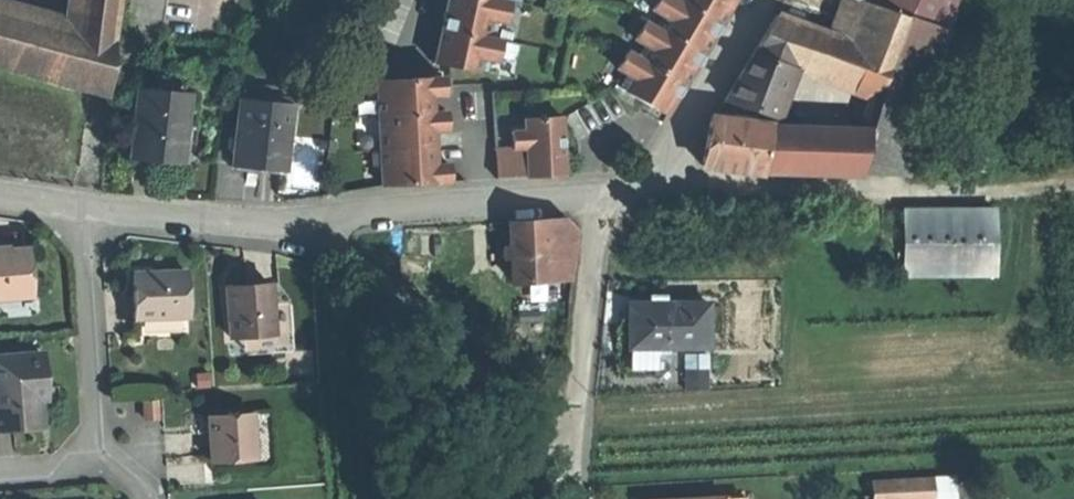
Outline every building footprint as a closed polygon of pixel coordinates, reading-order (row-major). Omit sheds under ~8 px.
[(83,0),(78,0),(74,29),(114,39),(118,5),(83,0)] [(167,0),(130,0),(126,31),(161,37),(167,0)] [(445,7),(439,37),(433,66),(485,76),(488,62),(495,63),(499,42),(492,41),(495,24),(503,25),(507,4),(500,2),(500,0),(446,0),(445,7)] [(650,11),(658,16),(651,28),(642,23),(632,40),(641,45),(634,57),(625,52),(614,71),(623,76),(616,89),(641,103),(665,118),(692,72),(710,41),(734,0),(656,0),(650,11)] [(922,22),(864,2),(851,40),(908,60),(922,22)] [(0,10),(0,68),(108,95),(114,39),(74,29),(0,10)] [(908,60),(851,40),(776,15),(755,52),(795,65),(794,67),(878,97),(908,60)] [(742,75),(727,100),(776,117),(794,67),(795,65),(755,52),(742,75)] [(908,60),(878,97),(869,130),(862,172),(910,172),(939,71),(908,60)] [(441,79),(364,84),(365,100),(375,99),(376,118),(366,119),(367,134),(377,134),(378,153),(369,154),(370,169),(379,169),(380,189),(448,185),(447,176),(447,166),(433,167),(432,140),(431,133),(445,132),(444,114),(430,115),(430,106),(429,98),(442,98),(441,79)] [(187,97),(137,92),(131,158),(153,160),(180,163),(187,97)] [(273,106),(239,102),(233,165),(259,167),(282,170),(289,107),(286,107),(287,100),(274,99),(273,106)] [(495,176),(565,174),(564,113),(507,115),(508,145),(494,146),(495,176)] [(774,125),(714,116),(712,119),(704,165),(752,170),(763,170),(773,126),(774,125)] [(869,130),(773,126),(763,170),(752,170),(765,172),(766,170),(862,172),(869,130)] [(995,208),(907,209),(908,277),(995,276),(995,208)] [(552,224),(544,225),(546,260),(557,260),(552,224)] [(564,224),(552,224),(557,260),(573,260),(577,234),(564,224)] [(544,225),(511,226),(514,285),(547,284),(546,260),(544,225)] [(8,300),(8,298),(29,297),(27,253),(9,254),(9,258),(0,259),(0,301),(8,300)] [(546,260),(547,284),(570,283),(573,260),(557,260),(546,260)] [(187,281),(134,282),(134,306),(135,327),(189,325),(187,281)] [(249,288),(229,289),(231,340),(276,338),(274,287),(249,288)] [(665,302),(630,302),(630,348),(662,348),(708,348),(708,302),(665,302)] [(630,348),(631,368),(662,368),(662,348),(630,348)] [(686,386),(709,385),(709,350),(686,350),(686,386)] [(0,363),(0,435),(22,433),(41,432),(39,411),(38,400),(45,400),(42,359),(0,363)] [(157,407),(147,408),(148,425),(158,424),(157,407)] [(257,420),(212,422),(213,445),(214,467),(259,464),(257,420)] [(873,480),(874,498),(934,498),(933,477),(873,480)]
